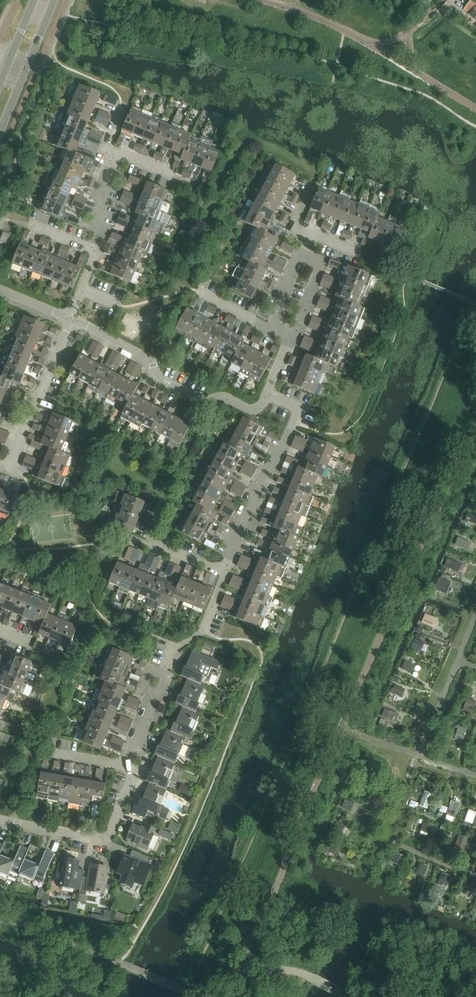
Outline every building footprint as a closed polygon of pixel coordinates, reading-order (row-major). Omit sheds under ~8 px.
[(475,19),(475,5),(471,1),(464,10),(475,19)] [(76,96),(96,104),(100,94),(77,84),(72,94),(76,96)] [(76,96),(72,106),(92,114),(96,104),(76,96)] [(103,101),(116,106),(118,101),(106,96),(103,101)] [(72,106),(68,116),(88,124),(92,114),(72,106)] [(97,116),(110,121),(112,116),(100,111),(97,116)] [(133,135),(141,115),(131,111),(120,137),(124,139),(125,136),(131,139),(133,135)] [(60,124),(63,126),(64,125),(89,136),(91,131),(86,129),(88,124),(68,116),(64,114),(60,124)] [(133,135),(143,139),(151,119),(141,115),(133,135)] [(110,121),(97,116),(95,122),(107,127),(110,121)] [(140,146),(138,152),(142,154),(146,144),(152,147),(153,143),(161,123),(151,119),(143,139),(140,146)] [(171,127),(161,123),(153,143),(162,147),(163,147),(171,127)] [(63,126),(59,136),(80,144),(81,140),(87,142),(99,147),(102,141),(89,136),(64,125),(63,126)] [(160,154),(158,160),(162,162),(164,156),(166,155),(168,149),(173,152),(181,132),(171,127),(163,147),(162,147),(160,154)] [(91,131),(89,136),(102,141),(104,136),(92,131),(91,131)] [(181,132),(173,152),(176,153),(174,158),(176,160),(173,167),(177,168),(177,169),(181,160),(191,136),(181,132)] [(80,144),(59,136),(55,146),(69,152),(69,151),(76,153),(81,156),(83,151),(78,149),(80,144)] [(201,140),(191,136),(181,160),(185,162),(183,167),(184,169),(181,176),(186,177),(185,178),(186,178),(186,177),(191,164),(201,140)] [(191,164),(186,177),(190,179),(195,166),(202,169),(212,145),(201,140),(191,164)] [(212,145),(202,169),(212,173),(221,148),(212,145)] [(65,161),(86,169),(89,160),(81,156),(76,153),(69,151),(69,152),(65,161)] [(81,156),(89,160),(93,161),(95,156),(83,151),(81,156)] [(61,171),(81,179),(86,169),(65,161),(61,171)] [(271,175),(290,186),(295,175),(276,165),(271,175)] [(61,171),(57,182),(72,188),(78,190),(80,186),(82,187),(86,188),(88,182),(81,179),(61,171)] [(271,175),(266,185),(285,195),(285,194),(290,186),(271,175)] [(128,182),(140,187),(142,181),(130,176),(128,182)] [(52,180),(48,189),(68,198),(72,188),(57,182),(52,180)] [(94,185),(88,182),(86,188),(92,191),(94,185),(95,186),(95,185),(94,185)] [(144,194),(164,202),(168,191),(160,188),(160,187),(158,187),(148,183),(144,193),(144,194)] [(260,194),(280,204),(282,199),(289,203),(289,202),(295,205),(297,201),(291,198),(292,198),(285,194),(285,195),(266,185),(260,194)] [(44,199),(64,208),(68,198),(48,189),(44,199)] [(321,213),(329,193),(318,189),(308,216),(312,218),(313,215),(312,212),(315,211),(320,213),(321,213)] [(124,191),(122,197),(134,202),(136,196),(124,191)] [(137,195),(136,196),(134,202),(140,204),(160,212),(160,211),(164,202),(144,194),(144,193),(142,192),(141,196),(137,195)] [(321,213),(320,213),(318,218),(325,220),(324,223),(324,222),(321,229),(325,230),(325,231),(326,230),(328,224),(331,217),(339,197),(329,193),(321,213)] [(331,217),(341,222),(349,201),(351,197),(341,193),(339,197),(331,217)] [(256,203),(275,214),(280,204),(260,194),(256,203)] [(74,200),(86,205),(88,200),(76,195),(74,200)] [(134,202),(122,197),(120,202),(132,207),(132,206),(134,202)] [(64,208),(44,199),(40,210),(60,219),(60,218),(66,220),(68,215),(65,214),(67,209),(64,208)] [(86,205),(74,200),(72,206),(84,211),(86,205)] [(349,201),(341,222),(350,225),(351,226),(359,205),(349,201)] [(348,232),(352,234),(355,227),(361,230),(371,205),(362,201),(360,206),(359,205),(351,226),(350,225),(348,232)] [(134,202),(132,206),(138,209),(136,214),(140,216),(141,216),(156,222),(160,223),(164,213),(160,211),(160,212),(140,204),(134,202)] [(250,213),(270,223),(275,214),(256,203),(251,212),(250,213)] [(361,230),(371,234),(377,218),(379,214),(379,213),(381,209),(371,205),(361,230)] [(259,229),(265,232),(270,223),(250,213),(251,212),(248,210),(242,220),(259,229)] [(141,216),(140,216),(139,219),(133,216),(133,218),(121,213),(118,219),(130,224),(131,223),(136,225),(136,226),(156,234),(157,233),(161,235),(165,225),(160,223),(156,222),(141,216)] [(281,217),(287,220),(288,221),(288,220),(287,220),(289,216),(284,213),(281,217)] [(68,215),(66,220),(78,225),(80,220),(68,215)] [(369,238),(379,243),(387,223),(377,218),(371,234),(369,238)] [(130,224),(118,219),(116,224),(128,229),(130,224)] [(387,223),(379,243),(389,247),(398,227),(387,223)] [(132,236),(152,244),(156,234),(136,226),(132,236)] [(398,227),(389,247),(388,249),(391,250),(394,257),(392,256),(390,262),(394,264),(399,251),(407,231),(398,227)] [(259,229),(254,239),(253,239),(273,249),(278,239),(277,239),(271,236),(265,232),(259,229)] [(9,235),(4,232),(0,241),(6,244),(9,235)] [(110,238),(123,244),(128,246),(143,252),(148,254),(152,244),(132,236),(130,235),(129,238),(128,238),(125,238),(112,233),(110,238)] [(248,249),(267,259),(273,249),(253,239),(254,239),(251,237),(245,247),(248,249)] [(12,264),(22,268),(31,248),(27,247),(28,244),(27,242),(22,240),(12,264)] [(280,248),(292,254),(295,249),(283,243),(280,248)] [(123,244),(119,254),(139,263),(143,252),(128,246),(123,244)] [(22,268),(33,273),(41,252),(40,252),(31,248),(22,268)] [(52,281),(62,285),(71,265),(72,263),(68,261),(69,258),(68,256),(70,249),(66,248),(64,254),(63,254),(61,258),(60,260),(61,261),(52,281)] [(41,252),(33,273),(42,277),(52,254),(52,253),(42,249),(40,252),(41,252)] [(262,269),(267,259),(248,249),(243,259),(248,262),(262,269)] [(61,258),(52,254),(42,277),(52,281),(61,261),(60,260),(61,258)] [(71,265),(62,285),(73,289),(81,269),(87,255),(86,255),(86,256),(82,254),(77,267),(71,265)] [(115,264),(135,273),(139,263),(119,254),(115,264)] [(273,262),(284,268),(287,263),(276,257),(273,262)] [(242,270),(262,281),(267,271),(262,269),(248,262),(243,259),(238,268),(242,271),(242,270)] [(344,277),(364,285),(368,275),(330,259),(330,260),(328,265),(340,270),(338,274),(344,277)] [(284,268),(273,262),(270,267),(282,273),(284,268)] [(135,273),(115,264),(111,274),(131,283),(135,273)] [(242,271),(237,280),(256,290),(261,293),(264,287),(272,292),(274,288),(274,287),(268,284),(262,281),(242,270),(242,271)] [(322,280),(334,285),(337,279),(324,274),(322,280)] [(344,277),(340,287),(360,295),(364,285),(344,277)] [(256,290),(237,280),(232,290),(251,300),(256,290)] [(334,285),(322,280),(320,285),(332,290),(334,285)] [(360,295),(340,287),(336,297),(338,298),(340,299),(356,305),(360,295)] [(319,302),(331,307),(333,301),(321,296),(319,302)] [(333,301),(331,307),(336,309),(357,317),(361,307),(356,305),(338,298),(336,302),(333,301)] [(331,307),(319,302),(316,307),(329,312),(331,307)] [(177,328),(186,334),(197,315),(198,312),(195,310),(193,311),(192,312),(187,309),(177,328)] [(332,319),(352,327),(357,317),(336,309),(332,319)] [(197,315),(186,334),(196,339),(206,320),(197,315)] [(24,316),(20,327),(40,335),(42,332),(45,333),(47,332),(49,327),(24,316)] [(323,327),(328,329),(348,337),(352,327),(332,319),(330,323),(313,316),(311,322),(323,327)] [(196,339),(205,344),(216,325),(220,318),(219,318),(211,322),(206,320),(196,339)] [(323,327),(311,322),(308,327),(320,332),(323,327)] [(216,325),(205,344),(215,349),(225,330),(216,325)] [(215,349),(225,354),(235,335),(236,334),(232,332),(233,330),(227,326),(225,330),(215,349)] [(235,335),(225,354),(234,359),(242,345),(252,328),(251,327),(251,328),(247,326),(241,337),(239,337),(235,335)] [(20,327),(16,337),(36,345),(38,345),(39,342),(41,343),(43,342),(45,337),(40,335),(20,327)] [(324,339),(344,347),(348,337),(328,329),(324,339)] [(302,342),(314,347),(317,341),(305,336),(302,342)] [(16,337),(12,347),(32,355),(36,345),(16,337)] [(320,349),(340,357),(344,347),(324,339),(320,349)] [(87,353),(93,356),(99,344),(94,341),(87,353)] [(314,347),(302,342),(300,347),(312,352),(314,347)] [(99,344),(93,356),(98,358),(104,347),(99,344)] [(251,350),(242,345),(234,359),(231,364),(241,369),(251,350)] [(8,357),(28,365),(32,355),(12,347),(8,356),(8,357)] [(316,360),(327,364),(336,368),(340,357),(320,349),(316,359),(316,360)] [(251,350),(241,369),(251,374),(261,355),(251,350)] [(97,393),(98,392),(109,371),(112,366),(118,354),(113,351),(104,368),(100,366),(89,385),(88,388),(97,393)] [(118,354),(112,366),(117,369),(123,357),(118,354)] [(8,357),(8,356),(4,355),(0,365),(24,375),(28,365),(8,357)] [(70,375),(80,380),(90,361),(80,355),(70,375)] [(261,355),(251,374),(261,379),(271,360),(261,355)] [(307,355),(302,366),(322,374),(327,364),(316,360),(316,359),(307,355)] [(90,361),(80,380),(89,385),(100,366),(90,361)] [(125,373),(131,376),(137,365),(132,362),(125,373)] [(0,365),(0,366),(0,377),(10,382),(13,383),(20,385),(24,375),(0,365)] [(137,365),(131,376),(136,379),(142,367),(137,365)] [(322,374),(302,366),(298,376),(318,384),(322,374)] [(98,392),(107,397),(119,376),(109,371),(98,392)] [(119,376),(107,397),(117,402),(128,381),(119,376)] [(318,384),(298,376),(294,386),(314,394),(318,384)] [(12,394),(24,399),(26,393),(12,387),(13,383),(10,382),(0,377),(0,389),(6,391),(12,394)] [(128,381),(117,402),(126,407),(127,405),(133,395),(140,383),(139,383),(136,382),(135,382),(134,384),(128,381)] [(141,392),(146,394),(150,387),(149,387),(149,388),(145,385),(141,392)] [(151,397),(156,399),(159,392),(159,393),(154,390),(151,397)] [(24,399),(12,394),(10,399),(22,404),(24,399)] [(127,405),(126,407),(121,416),(131,421),(143,400),(144,399),(140,397),(139,398),(133,395),(127,405)] [(160,402),(165,405),(169,398),(168,397),(168,398),(164,396),(160,402)] [(152,405),(143,400),(131,421),(141,426),(142,424),(152,405)] [(161,410),(151,429),(151,430),(159,438),(161,435),(171,415),(172,416),(178,403),(173,401),(170,407),(170,408),(167,413),(162,410),(161,410)] [(152,405),(142,424),(151,429),(161,410),(162,410),(163,408),(161,406),(159,407),(158,408),(152,405)] [(179,412),(184,415),(188,408),(187,408),(183,406),(179,412)] [(4,414),(16,419),(18,413),(6,408),(4,414)] [(189,418),(194,420),(198,413),(197,413),(193,411),(189,418)] [(2,419),(14,424),(16,419),(4,414),(0,412),(0,419),(2,419)] [(49,424),(69,432),(73,422),(53,414),(49,424)] [(161,435),(170,440),(181,420),(172,416),(171,415),(161,435)] [(238,428),(257,438),(259,435),(267,438),(268,437),(273,439),(275,435),(276,435),(244,418),(238,428)] [(181,420),(170,440),(169,443),(179,448),(191,426),(181,420)] [(31,429),(45,434),(65,442),(69,432),(49,424),(46,422),(44,427),(40,425),(39,426),(34,424),(32,428),(31,429)] [(233,437),(252,448),(257,438),(238,428),(233,437)] [(8,439),(10,433),(0,429),(0,436),(8,439)] [(45,434),(41,444),(45,446),(50,448),(65,454),(69,444),(65,442),(45,434)] [(293,442),(305,447),(308,441),(295,436),(293,442)] [(242,455),(243,455),(250,459),(253,453),(257,456),(260,451),(252,448),(233,437),(228,446),(228,447),(242,455)] [(311,449),(331,458),(335,447),(315,439),(311,449)] [(33,441),(32,441),(30,446),(42,451),(45,446),(41,444),(33,441)] [(228,447),(228,446),(221,442),(215,453),(237,465),(243,455),(242,455),(228,447)] [(306,460),(327,468),(331,458),(311,449),(305,447),(293,442),(291,447),(306,454),(304,458),(299,456),(306,460)] [(46,458),(66,467),(70,456),(65,454),(50,448),(46,458)] [(210,462),(232,474),(237,465),(215,453),(210,462)] [(36,466),(42,468),(62,477),(66,467),(46,458),(44,462),(27,455),(24,461),(36,466)] [(284,462),(298,467),(303,469),(302,469),(318,476),(323,478),(327,468),(306,460),(305,464),(287,456),(285,462),(285,461),(284,462)] [(36,466),(24,461),(22,466),(34,471),(36,466)] [(227,484),(232,487),(244,493),(247,487),(230,478),(232,474),(210,462),(205,472),(208,473),(227,484)] [(243,467),(254,474),(257,468),(246,462),(243,467)] [(254,474),(243,467),(240,472),(252,478),(254,474)] [(298,467),(294,478),(314,486),(318,476),(302,469),(303,469),(298,467)] [(62,477),(42,468),(38,478),(58,487),(62,477)] [(222,493),(227,484),(208,473),(203,483),(222,493)] [(276,482),(290,488),(290,487),(310,496),(310,495),(314,486),(294,478),(289,476),(287,481),(284,480),(279,477),(277,482),(276,482)] [(0,507),(0,513),(8,516),(17,496),(11,494),(14,487),(14,486),(16,482),(15,480),(12,479),(11,478),(6,492),(0,507)] [(203,483),(198,492),(217,503),(222,493),(203,483)] [(232,487),(230,491),(241,497),(244,493),(232,487)] [(290,487),(290,488),(288,491),(282,489),(280,490),(275,487),(273,492),(272,492),(286,497),(309,508),(314,496),(310,495),(310,496),(290,487)] [(217,503),(198,492),(193,502),(197,504),(212,512),(217,503)] [(121,505),(141,513),(146,515),(148,510),(156,513),(158,508),(159,509),(159,508),(125,494),(121,505)] [(281,508),(302,516),(302,515),(306,517),(309,508),(286,497),(284,501),(282,500),(279,501),(277,506),(282,507),(281,508)] [(222,505),(234,512),(237,506),(225,500),(222,505)] [(197,504),(192,514),(211,524),(217,514),(212,512),(197,504)] [(141,513),(121,505),(117,515),(137,523),(141,513)] [(234,512),(222,505),(220,510),(231,517),(234,512)] [(302,516),(281,508),(277,518),(297,526),(298,526),(302,516)] [(470,510),(463,524),(475,530),(475,513),(470,510)] [(211,524),(192,514),(188,512),(183,521),(187,523),(206,533),(211,524)] [(137,523),(117,515),(112,525),(133,534),(137,523)] [(278,530),(294,536),(298,537),(302,528),(298,526),(297,526),(277,518),(273,528),(278,530)] [(206,533),(187,523),(182,533),(201,543),(206,533)] [(294,536),(278,530),(276,533),(275,533),(273,534),(271,538),(274,539),(274,540),(294,548),(299,550),(303,539),(298,537),(294,536)] [(459,535),(455,544),(468,550),(472,542),(459,535)] [(270,550),(290,558),(294,548),(274,540),(272,543),(268,541),(266,548),(270,549),(270,550)] [(124,559),(130,561),(135,549),(129,547),(124,559)] [(135,549),(130,561),(135,563),(141,551),(135,549)] [(270,550),(266,559),(281,566),(286,568),(290,558),(270,550)] [(145,567),(150,569),(155,557),(149,555),(145,567)] [(239,561),(251,566),(254,560),(242,555),(239,561)] [(155,557),(150,569),(156,572),(160,559),(155,557)] [(449,557),(445,565),(459,571),(462,563),(449,557)] [(257,568),(277,576),(281,566),(266,559),(261,558),(257,568)] [(251,566),(239,561),(237,566),(249,571),(251,566)] [(109,583),(120,587),(128,567),(117,562),(109,583)] [(161,571),(158,579),(149,599),(159,603),(175,565),(170,563),(164,577),(159,576),(161,571)] [(175,565),(159,603),(158,606),(169,611),(174,598),(178,587),(174,586),(176,580),(180,568),(175,565)] [(128,567),(120,587),(118,590),(128,594),(130,591),(129,591),(138,571),(128,567)] [(257,568),(253,578),(273,586),(277,576),(257,568)] [(129,591),(130,591),(139,595),(148,575),(138,571),(129,591)] [(202,586),(194,606),(204,610),(213,588),(207,586),(209,580),(210,580),(212,575),(207,573),(208,573),(207,572),(202,586)] [(174,598),(184,602),(192,582),(188,581),(189,579),(189,575),(184,573),(182,578),(181,578),(178,587),(174,598)] [(438,588),(447,591),(452,578),(443,574),(438,588)] [(158,579),(148,575),(139,595),(149,599),(158,579)] [(233,575),(231,581),(243,586),(245,580),(233,575)] [(243,586),(269,596),(273,586),(253,578),(248,576),(246,580),(245,580),(243,586)] [(273,598),(269,596),(243,586),(231,581),(229,586),(241,591),(242,590),(245,591),(242,597),(244,598),(269,608),(273,598)] [(192,582),(184,602),(194,606),(202,586),(192,582)] [(3,609),(11,588),(1,585),(0,588),(0,608),(3,609)] [(6,619),(9,620),(10,620),(13,613),(21,593),(11,588),(3,609),(2,611),(8,614),(6,619)] [(13,613),(22,617),(23,617),(33,593),(23,589),(21,593),(13,613)] [(42,597),(33,593),(23,617),(22,617),(21,621),(24,622),(26,621),(27,619),(33,621),(41,601),(42,597)] [(269,608),(244,598),(243,601),(239,600),(237,600),(225,595),(223,600),(261,616),(265,618),(269,608)] [(261,616),(223,600),(221,606),(233,611),(236,612),(234,617),(256,627),(261,616)] [(41,601),(33,621),(43,625),(47,614),(48,614),(51,605),(41,601)] [(436,628),(440,618),(426,612),(422,622),(436,628)] [(49,639),(59,643),(67,622),(69,617),(60,613),(58,618),(49,639)] [(39,634),(49,639),(58,618),(48,614),(47,614),(43,625),(39,633),(39,634)] [(67,622),(59,643),(70,647),(78,627),(67,622)] [(422,651),(426,641),(415,638),(412,647),(422,651)] [(205,643),(203,649),(213,653),(215,647),(206,643),(205,643)] [(109,659),(129,667),(134,657),(113,649),(109,659)] [(188,679),(201,684),(208,666),(218,670),(221,662),(193,650),(186,668),(184,667),(181,676),(188,679)] [(28,673),(32,662),(12,654),(10,658),(5,656),(5,657),(0,655),(0,662),(2,663),(28,673)] [(105,669),(125,677),(129,667),(109,659),(106,658),(102,668),(105,669)] [(414,672),(416,663),(406,660),(403,670),(414,672)] [(4,675),(24,683),(26,677),(32,680),(32,679),(34,680),(35,676),(28,673),(2,663),(0,667),(0,673),(4,675)] [(100,679),(105,681),(120,687),(121,687),(125,677),(105,669),(100,679)] [(0,679),(0,685),(10,689),(16,692),(26,696),(30,686),(24,683),(4,675),(2,679),(0,679)] [(183,706),(196,711),(200,703),(198,702),(205,685),(201,684),(188,679),(181,695),(179,695),(176,704),(183,706)] [(105,681),(101,691),(121,699),(125,689),(121,687),(120,687),(105,681)] [(403,696),(406,688),(396,684),(393,692),(403,696)] [(6,700),(6,699),(12,702),(16,692),(10,690),(10,689),(0,685),(0,697),(6,700)] [(93,699),(117,709),(120,710),(123,704),(126,705),(125,707),(137,712),(139,707),(127,702),(127,701),(121,699),(101,691),(97,690),(93,699)] [(127,702),(139,707),(141,701),(129,696),(127,701),(127,702)] [(473,713),(475,705),(475,700),(468,697),(463,709),(473,713)] [(93,711),(113,719),(117,709),(93,699),(89,709),(93,711)] [(175,723),(171,731),(184,737),(191,740),(195,731),(193,730),(200,713),(196,711),(183,706),(176,723),(175,723)] [(380,724),(393,729),(399,713),(386,708),(380,724)] [(93,711),(89,721),(109,729),(113,719),(93,711)] [(119,722),(131,727),(133,721),(121,716),(119,722)] [(85,731),(105,739),(109,729),(89,721),(85,731)] [(131,727),(119,722),(117,727),(129,732),(131,727)] [(464,740),(468,727),(458,724),(454,737),(464,740)] [(155,754),(158,756),(175,763),(179,754),(177,754),(184,737),(171,731),(167,729),(161,743),(160,746),(158,746),(155,754)] [(123,747),(111,742),(105,739),(85,731),(81,742),(101,750),(103,746),(109,748),(109,747),(121,752),(123,747)] [(111,742),(123,747),(125,741),(113,736),(111,742)] [(150,782),(167,789),(170,781),(169,780),(175,763),(158,756),(151,773),(150,772),(146,781),(150,782)] [(37,794),(49,796),(52,776),(47,775),(48,766),(49,760),(44,759),(41,773),(37,794)] [(81,802),(91,804),(95,783),(91,782),(92,777),(90,777),(92,768),(87,767),(87,766),(86,766),(84,781),(81,802)] [(49,796),(59,798),(63,777),(58,777),(59,771),(53,770),(52,776),(49,796)] [(59,798),(70,800),(74,779),(63,777),(59,798)] [(84,781),(74,779),(70,800),(81,802),(84,781)] [(167,789),(150,782),(143,799),(141,799),(138,807),(136,806),(132,814),(145,819),(147,815),(165,823),(169,812),(161,809),(162,807),(155,804),(159,795),(164,797),(167,789)] [(95,783),(91,804),(102,806),(106,785),(95,783)] [(182,784),(180,791),(190,794),(192,787),(182,784)] [(417,807),(435,816),(442,802),(423,793),(417,807)] [(344,807),(356,813),(360,804),(348,798),(344,807)] [(448,814),(457,817),(461,802),(452,799),(448,814)] [(467,818),(474,821),(475,814),(475,813),(469,810),(467,818)] [(140,847),(148,850),(157,825),(147,821),(144,828),(133,824),(126,840),(140,845),(140,847)] [(168,829),(179,833),(182,826),(170,821),(168,829)] [(425,821),(421,832),(429,834),(432,824),(425,821)] [(465,849),(469,837),(460,834),(456,846),(465,849)] [(473,837),(467,850),(475,853),(475,838),(473,837)] [(325,851),(339,855),(342,847),(328,842),(325,851)] [(9,876),(10,873),(12,874),(11,876),(17,878),(19,875),(25,859),(29,849),(20,846),(16,857),(12,856),(11,859),(0,855),(0,873),(9,876)] [(25,859),(19,875),(34,881),(35,878),(37,879),(36,880),(42,882),(43,881),(54,854),(46,850),(41,861),(38,860),(36,863),(25,859)] [(121,882),(132,887),(134,882),(142,885),(150,866),(149,865),(149,864),(147,863),(149,857),(133,851),(130,858),(124,856),(121,863),(123,864),(119,873),(124,875),(121,882)] [(394,862),(401,865),(405,855),(397,852),(394,862)] [(59,864),(56,881),(58,881),(57,888),(74,891),(75,889),(80,890),(84,870),(78,869),(80,861),(65,859),(64,865),(59,864)] [(420,862),(417,872),(426,875),(429,865),(420,862)] [(80,890),(80,895),(86,896),(87,889),(99,891),(98,892),(101,892),(105,893),(108,876),(106,876),(107,869),(91,866),(89,878),(83,877),(84,870),(80,890)] [(443,871),(439,884),(448,887),(452,874),(443,871)] [(466,882),(462,892),(471,896),(475,885),(466,882)] [(84,909),(86,910),(88,897),(82,896),(80,905),(84,905),(84,909)]
